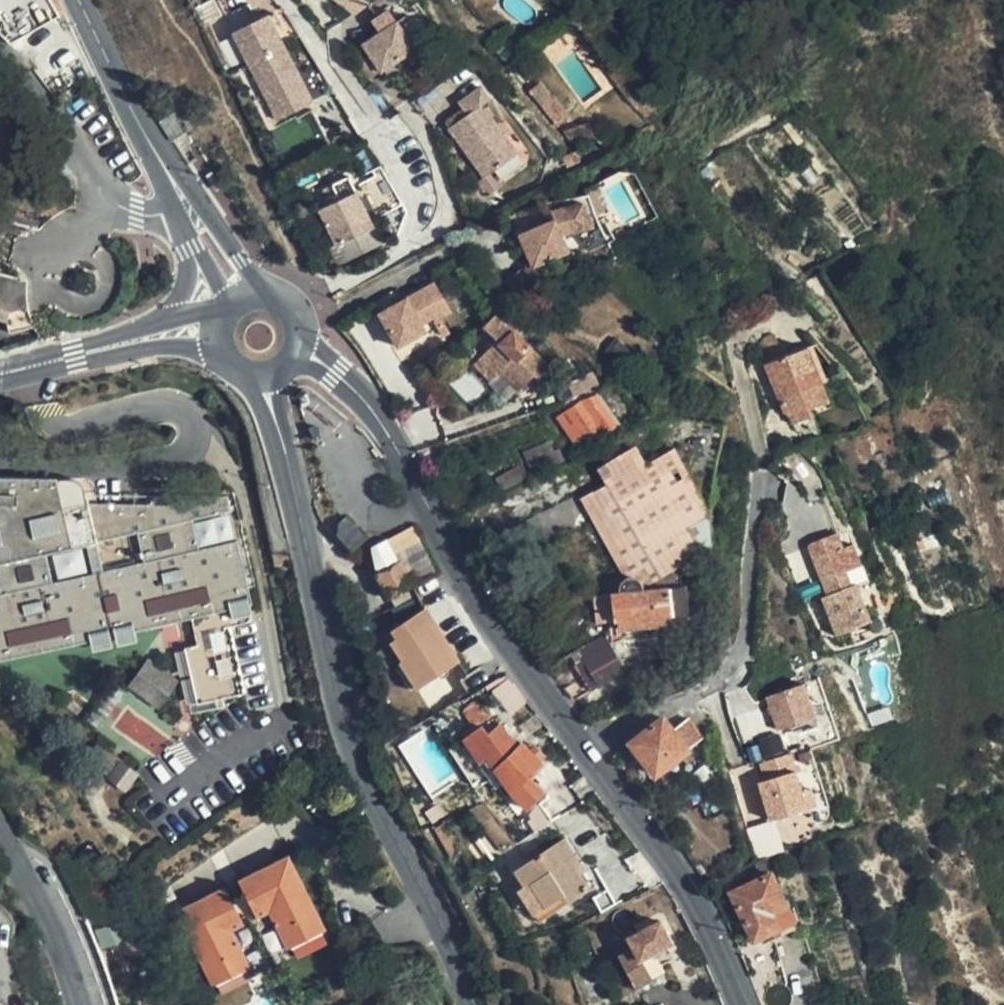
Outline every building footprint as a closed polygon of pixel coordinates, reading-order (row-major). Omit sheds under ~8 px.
[(336,9),(347,0),(328,0),(336,9)] [(247,22),(240,7),(225,14),(232,30),(247,22)] [(235,39),(248,65),(289,45),(277,19),(235,39)] [(382,70),(415,48),(397,21),(364,43),(382,70)] [(289,45),(248,65),(275,122),(316,102),(289,45)] [(534,147),(494,99),(502,93),(492,82),(471,101),(479,111),(461,126),(501,174),(534,147)] [(189,127),(176,110),(162,121),(173,138),(189,127)] [(574,191),(547,205),(552,214),(561,233),(588,220),(574,191)] [(388,243),(381,226),(373,229),(356,193),(320,212),(337,248),(331,252),(339,268),(388,243)] [(561,233),(552,214),(517,231),(534,265),(568,248),(561,233)] [(0,271),(0,313),(7,316),(10,323),(12,330),(34,324),(29,306),(28,290),(31,279),(0,271)] [(421,327),(434,319),(436,323),(451,313),(432,285),(378,319),(399,352),(426,336),(421,327)] [(10,323),(7,316),(0,313),(0,322),(10,323)] [(497,339),(536,377),(539,379),(551,366),(497,315),(485,327),(497,339)] [(468,345),(477,355),(495,339),(486,329),(468,345)] [(524,389),(536,377),(497,339),(475,363),(493,379),(503,368),(524,389)] [(772,359),(789,410),(792,409),(795,420),(819,413),(815,400),(811,386),(829,380),(816,344),(772,359)] [(833,394),(829,380),(811,386),(815,400),(833,394)] [(569,410),(559,417),(576,443),(587,437),(590,442),(618,423),(599,395),(571,414),(569,410)] [(792,409),(789,410),(781,412),(786,430),(797,426),(795,420),(792,409)] [(606,480),(649,458),(639,440),(596,462),(606,480)] [(548,441),(525,453),(534,473),(563,458),(558,448),(553,451),(548,441)] [(606,480),(579,494),(590,517),(622,574),(625,573),(627,571),(629,570),(632,569),(636,570),(638,571),(640,572),(642,575),(643,578),(713,541),(711,508),(679,443),(649,458),(606,480)] [(94,640),(112,635),(121,633),(140,628),(233,604),(252,599),(254,599),(238,535),(200,544),(191,510),(227,500),(224,490),(158,482),(154,487),(149,492),(145,497),(145,501),(92,496),(83,478),(76,472),(22,467),(11,466),(5,467),(0,469),(0,664),(94,640)] [(858,585),(872,579),(856,541),(846,544),(838,527),(810,539),(826,578),(822,579),(828,594),(823,597),(839,635),(872,622),(858,585)] [(806,541),(822,579),(826,578),(810,539),(806,541)] [(414,578),(402,550),(378,561),(389,588),(414,578)] [(644,581),(643,578),(642,575),(640,572),(638,571),(636,570),(632,569),(629,570),(627,571),(625,573),(622,574),(621,577),(621,579),(621,583),(621,586),(622,587),(625,590),(628,593),(631,593),(636,592),(639,591),(641,589),(643,587),(644,585),(644,581)] [(685,581),(644,585),(643,587),(641,589),(639,591),(636,592),(631,593),(628,593),(625,590),(622,587),(621,586),(619,587),(623,617),(669,612),(688,610),(685,581)] [(623,617),(619,587),(601,589),(605,619),(615,618),(623,617)] [(254,610),(252,599),(233,604),(235,615),(254,610)] [(405,649),(401,651),(416,677),(419,682),(448,664),(431,637),(442,630),(425,602),(389,624),(405,649)] [(670,621),(669,612),(623,617),(615,618),(617,628),(670,621)] [(140,628),(121,633),(124,645),(143,639),(140,628)] [(459,658),(442,630),(431,637),(448,664),(459,658)] [(602,630),(577,645),(599,682),(624,667),(602,630)] [(112,635),(94,640),(97,651),(115,647),(112,635)] [(599,682),(577,645),(566,651),(589,688),(599,682)] [(416,677),(401,651),(389,659),(404,684),(416,677)] [(129,686),(160,707),(180,679),(149,657),(129,686)] [(817,676),(804,680),(817,714),(829,709),(817,676)] [(817,714),(804,680),(767,694),(779,727),(817,714)] [(844,714),(851,732),(871,725),(864,707),(844,714)] [(656,774),(702,737),(687,716),(672,728),(663,716),(631,741),(656,774)] [(529,774),(541,763),(523,741),(514,749),(504,737),(484,753),(505,783),(525,806),(543,790),(529,774)] [(791,751),(760,761),(766,778),(761,780),(773,818),(809,807),(791,751)] [(534,776),(549,789),(564,773),(548,759),(534,776)] [(773,818),(749,826),(759,857),(782,849),(773,818)] [(519,863),(529,881),(538,877),(553,906),(591,886),(578,861),(584,859),(571,834),(519,863)] [(796,922),(772,874),(733,892),(757,940),(796,922)] [(538,877),(529,881),(521,885),(538,915),(553,906),(538,877)] [(309,881),(257,904),(274,943),(287,937),(304,975),(344,956),(309,881)] [(192,934),(225,1004),(237,1004),(266,991),(249,954),(261,949),(244,910),(192,934)] [(675,942),(663,918),(633,933),(637,943),(621,951),(639,985),(664,972),(655,953),(675,942)]
